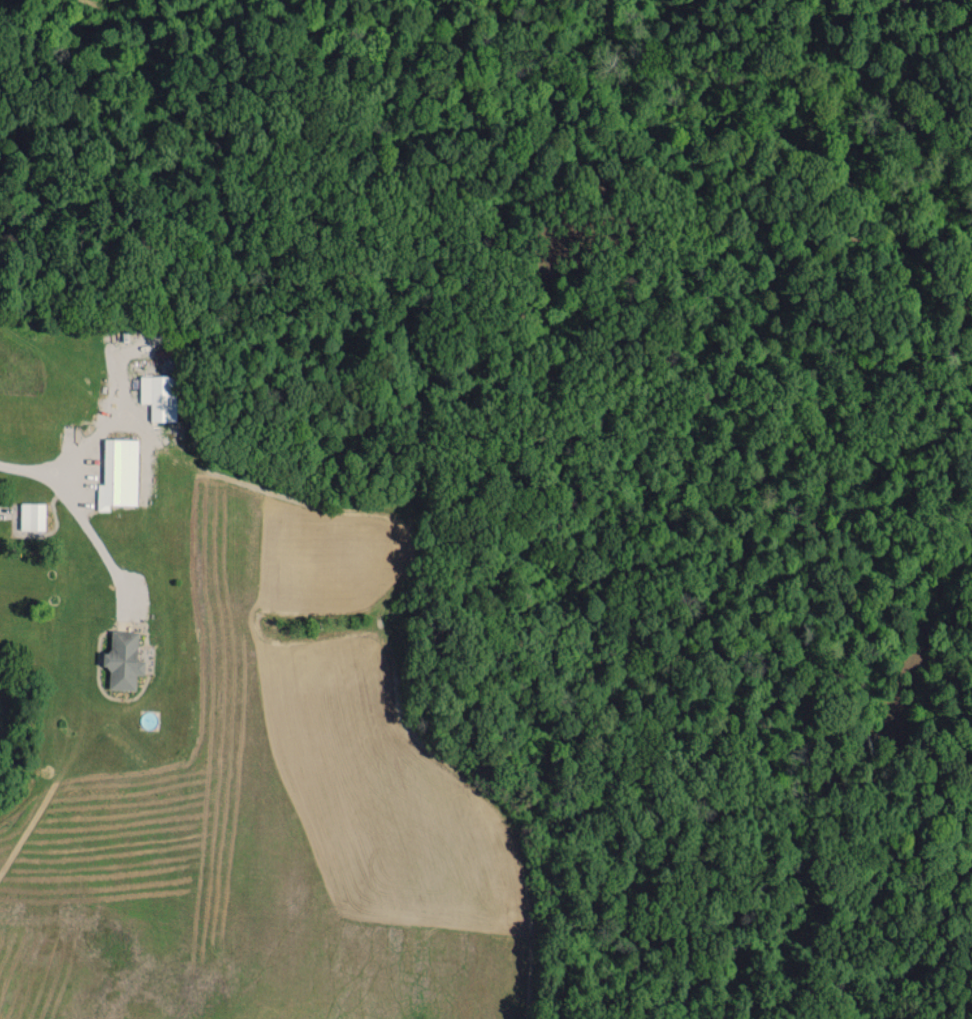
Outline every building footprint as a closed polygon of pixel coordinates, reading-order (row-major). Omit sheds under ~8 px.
[(151,420),(175,420),(174,374),(139,375),(140,403),(150,402),(151,420)] [(137,504),(138,438),(104,438),(103,483),(97,483),(97,510),(109,510),(109,504),(137,504)] [(20,529),(44,529),(45,502),(20,501),(20,529)] [(135,689),(135,673),(143,673),(144,660),(137,660),(138,631),(111,630),(110,651),(103,651),(102,667),(109,667),(108,688),(135,689)]
